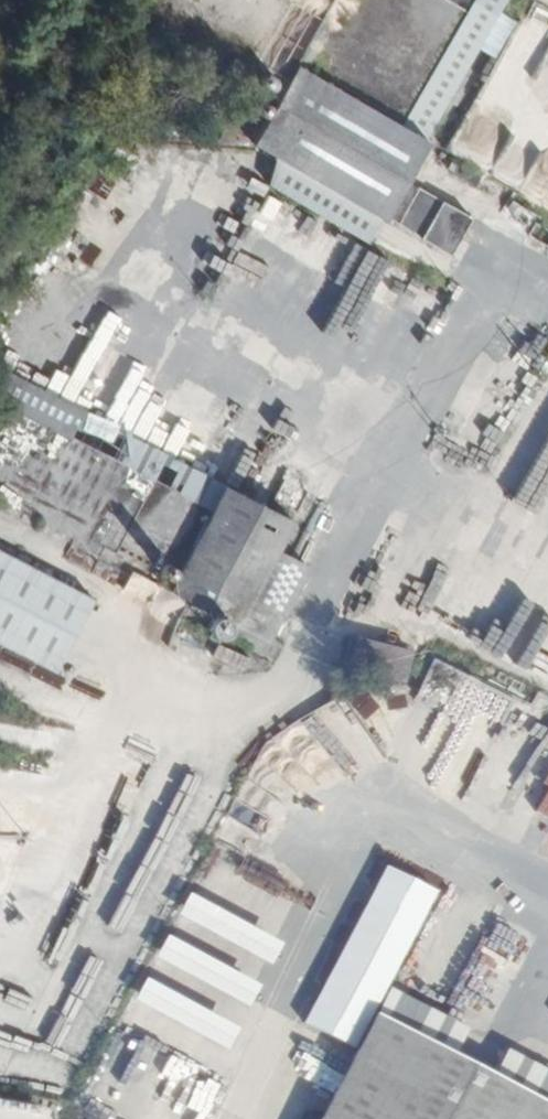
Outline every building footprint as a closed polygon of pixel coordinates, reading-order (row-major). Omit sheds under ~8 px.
[(393,128),(419,143),(475,52),(492,60),(514,22),(497,12),(505,0),(469,0),(460,15),(393,128)] [(460,15),(469,0),(436,0),(460,15)] [(393,128),(289,67),(242,145),(269,161),(372,222),(419,143),(393,128)] [(372,222),(269,161),(262,183),(361,244),(372,222)] [(296,520),(228,486),(176,591),(243,625),(282,551),(296,520)] [(0,550),(0,644),(57,674),(96,599),(0,550)] [(321,572),(282,551),(243,625),(230,649),(270,670),(321,572)] [(298,1023),(348,1048),(433,892),(384,866),(298,1023)] [(185,893),(174,915),(268,963),(279,940),(185,893)] [(162,936),(151,957),(247,1004),(257,983),(162,936)] [(138,983),(129,1006),(227,1044),(236,1020),(138,983)] [(383,991),(369,1017),(447,1057),(461,1031),(383,991)] [(487,1078),(447,1057),(369,1017),(315,1118),(547,1118),(547,1110),(487,1078)] [(487,1078),(547,1110),(547,1076),(501,1052),(487,1078)]
